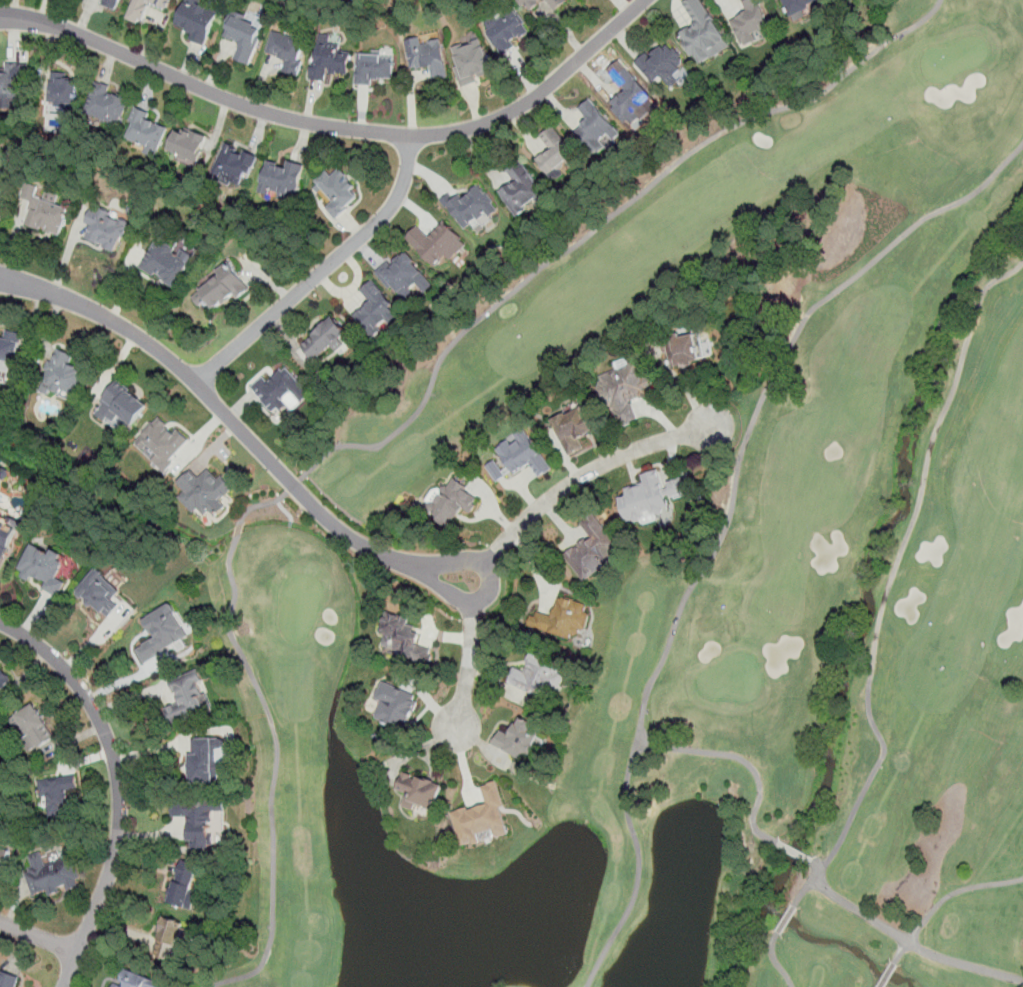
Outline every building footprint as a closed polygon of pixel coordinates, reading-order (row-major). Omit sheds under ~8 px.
[(101,5),(103,0),(120,0),(115,11),(101,5)] [(132,15),(138,0),(152,0),(151,1),(153,2),(148,16),(145,15),(143,19),(132,15)] [(522,6),(517,0),(541,0),(537,3),(539,5),(533,10),(527,3),(522,6)] [(555,11),(546,0),(566,0),(567,1),(555,11)] [(747,12),(742,0),(758,0),(770,26),(769,28),(763,31),(761,30),(753,34),(755,39),(754,42),(747,45),(744,43),(741,45),(730,22),(736,19),(737,17),(747,12)] [(795,22),(784,0),(819,0),(820,1),(808,7),(811,14),(795,22)] [(185,3),(197,8),(199,4),(208,8),(206,11),(217,15),(204,46),(190,40),(193,32),(176,25),(185,3)] [(511,8),(517,17),(519,16),(524,24),(522,25),(528,33),(520,38),(519,37),(511,43),(514,48),(503,56),(487,32),(498,24),(496,21),(505,16),(503,13),(511,8)] [(244,15),(242,19),(255,25),(254,27),(261,30),(258,38),(261,39),(250,65),(234,58),(240,43),(226,37),(230,27),(227,25),(231,14),(235,16),(237,12),(244,15)] [(724,40),(698,60),(686,44),(692,39),(691,38),(701,30),(698,26),(708,18),(724,40)] [(302,64),(298,76),(283,71),(287,59),(267,53),(273,32),(295,39),(295,41),(304,44),(299,63),(302,64)] [(420,38),(421,45),(429,43),(429,42),(443,40),(450,77),(432,80),(430,67),(418,69),(417,67),(410,68),(405,41),(420,38)] [(479,40),(488,59),(490,58),(495,67),(486,71),(488,74),(478,79),(477,75),(474,76),(476,81),(463,87),(454,69),(460,66),(452,49),(463,44),(464,48),(471,45),(471,44),(479,40)] [(351,54),(347,75),(336,73),(336,75),(330,73),(331,67),(328,67),(326,82),(310,79),(313,63),(316,63),(320,41),(340,45),(339,51),(351,54)] [(668,45),(672,50),(674,49),(681,57),(679,59),(682,63),(679,66),(681,69),(672,77),(670,74),(664,79),(661,76),(654,83),(637,65),(648,55),(651,59),(653,57),(652,55),(662,47),(664,48),(668,45)] [(394,57),(392,79),(381,78),(381,79),(372,79),(371,86),(356,85),(357,55),(394,57)] [(22,99),(0,100),(0,73),(7,73),(7,64),(21,64),(22,99)] [(640,118),(632,125),(627,120),(624,123),(614,111),(617,108),(613,104),(626,91),(615,79),(626,69),(649,95),(648,96),(652,100),(636,114),(640,118)] [(78,82),(75,106),(67,105),(66,109),(55,107),(56,103),(48,102),(52,72),(66,74),(66,77),(73,78),(73,81),(78,82)] [(97,81),(104,83),(104,81),(113,84),(111,91),(119,94),(120,91),(131,95),(129,102),(130,103),(126,116),(124,115),(121,124),(86,113),(97,81)] [(605,148),(598,154),(596,152),(593,155),(574,132),(587,121),(578,110),(590,100),(614,128),(600,141),(605,148)] [(168,129),(156,153),(127,139),(134,124),(129,121),(136,107),(149,113),(147,119),(168,129)] [(580,161),(579,164),(574,168),(570,167),(566,162),(563,164),(564,166),(559,171),(557,168),(548,175),(536,160),(550,149),(541,138),(554,128),(575,154),(574,154),(580,161)] [(192,131),(206,136),(198,156),(201,157),(199,162),(169,150),(176,131),(184,134),(185,131),(191,133),(192,131)] [(257,160),(249,175),(245,173),(239,185),(231,181),(231,179),(223,175),(221,177),(211,172),(225,144),(257,160)] [(275,166),(286,168),(288,162),(303,166),(296,196),(290,195),(288,200),(278,198),(279,193),(268,190),(267,194),(258,192),(260,183),(258,182),(262,169),(265,170),(267,160),(276,163),(275,166)] [(520,161),(545,195),(535,202),(533,199),(523,207),(526,211),(517,217),(499,193),(512,184),(514,185),(516,184),(506,171),(520,161)] [(346,174),(341,179),(345,184),(349,180),(356,187),(352,191),(358,197),(342,212),(343,213),(336,220),(326,209),(334,201),(316,182),(326,172),(331,177),(340,168),(346,174)] [(478,186),(497,211),(489,218),(486,215),(480,220),(482,223),(475,229),(471,224),(464,229),(447,207),(461,196),(464,200),(471,195),(469,193),(478,186)] [(71,217),(68,225),(66,224),(63,234),(55,231),(54,232),(48,230),(49,227),(42,224),(41,227),(28,222),(32,210),(29,209),(34,194),(73,207),(70,216),(71,217)] [(99,207),(112,213),(110,217),(121,222),(122,219),(127,222),(125,227),(127,228),(126,230),(128,231),(125,237),(124,236),(116,252),(104,247),(105,245),(100,243),(99,244),(86,238),(91,226),(85,223),(92,209),(98,211),(99,207)] [(443,222),(462,239),(453,249),(458,253),(451,260),(446,255),(436,267),(407,239),(418,228),(429,238),(443,222)] [(156,241),(164,247),(166,244),(174,249),(171,255),(188,265),(174,288),(165,282),(167,278),(163,276),(162,278),(155,273),(153,276),(139,268),(156,241)] [(414,251),(421,259),(419,261),(427,271),(426,272),(437,285),(430,292),(422,283),(415,289),(417,291),(409,298),(397,284),(392,288),(378,271),(391,260),(394,263),(404,254),(406,256),(410,252),(412,252),(414,251)] [(249,290),(237,299),(233,293),(213,308),(200,290),(220,276),(217,271),(228,262),(249,290)] [(397,310),(394,312),(398,318),(390,325),(388,322),(378,329),(380,332),(372,339),(353,316),(362,309),(364,311),(366,309),(365,308),(371,304),(360,291),(373,281),(397,310)] [(332,317),(347,334),(340,340),(344,345),(337,351),(332,346),(320,357),(318,355),(313,359),(301,346),(319,330),(318,329),(325,322),(326,323),(332,317)] [(1,360),(0,363),(0,338),(4,339),(6,330),(22,334),(15,364),(1,360)] [(705,332),(707,343),(724,339),(724,336),(733,334),(737,353),(728,355),(727,352),(698,359),(698,363),(681,367),(677,350),(668,352),(665,337),(687,332),(688,335),(705,332)] [(74,356),(70,365),(88,373),(77,397),(61,390),(59,393),(49,389),(51,385),(43,382),(48,371),(45,370),(49,361),(52,362),(58,349),(74,356)] [(631,404),(638,419),(630,422),(631,424),(624,427),(622,424),(619,426),(611,407),(605,410),(601,402),(598,399),(598,392),(597,389),(600,382),(602,381),(600,377),(636,360),(644,377),(653,381),(649,391),(650,393),(648,396),(631,404)] [(286,368),(302,386),(292,394),(291,393),(285,399),(289,404),(281,412),(277,408),(273,412),(269,411),(268,409),(268,407),(251,388),(263,377),(269,383),(276,376),(275,375),(282,370),(283,371),(286,368)] [(141,403),(144,405),(133,425),(117,416),(114,422),(107,418),(106,420),(97,415),(115,383),(128,390),(127,393),(142,401),(141,403)] [(596,402),(608,424),(606,425),(607,429),(598,434),(597,432),(584,439),(588,448),(574,456),(555,421),(573,411),(574,414),(596,402)] [(160,418),(168,426),(163,431),(164,432),(168,428),(174,434),(178,430),(189,441),(168,463),(165,460),(161,463),(155,457),(158,454),(149,445),(144,449),(136,442),(143,434),(143,433),(152,423),(154,424),(160,418)] [(528,428),(556,468),(544,477),(535,464),(531,467),(529,465),(517,473),(515,470),(500,481),(490,466),(499,460),(506,470),(512,466),(501,449),(506,446),(505,444),(512,439),(516,445),(522,440),(518,435),(528,428)] [(663,469),(667,484),(670,483),(672,488),(677,487),(675,481),(691,477),(696,492),(680,496),(679,492),(673,494),(675,499),(672,500),(674,506),(668,508),(669,509),(659,512),(658,510),(648,513),(648,516),(631,521),(624,497),(632,494),(630,488),(649,483),(647,474),(663,469)] [(208,470),(218,480),(223,476),(226,479),(228,478),(235,485),(220,502),(225,507),(215,518),(209,512),(204,516),(197,509),(195,512),(179,498),(188,489),(186,487),(196,477),(199,479),(208,470)] [(467,488),(465,491),(477,499),(471,508),(473,510),(471,514),(463,509),(458,516),(457,515),(447,529),(434,520),(437,516),(428,510),(426,505),(430,502),(436,501),(441,494),(439,492),(443,488),(446,487),(448,487),(453,479),(467,488)] [(593,513),(618,545),(611,551),(614,555),(603,563),(605,565),(584,581),(565,557),(586,540),(589,543),(593,540),(580,524),(593,513)] [(8,556),(0,552),(0,518),(6,521),(5,524),(18,529),(13,541),(14,542),(8,556)] [(40,550),(51,555),(53,550),(63,555),(60,561),(65,563),(58,579),(66,582),(59,598),(42,590),(46,581),(38,577),(36,579),(32,577),(30,581),(21,577),(24,569),(23,569),(34,546),(41,548),(40,550)] [(96,569),(99,571),(99,570),(105,576),(104,577),(121,593),(114,601),(119,606),(108,618),(95,606),(90,607),(87,605),(86,600),(85,598),(79,599),(76,596),(77,591),(76,591),(96,569)] [(594,616),(590,629),(587,631),(584,630),(582,636),(580,637),(576,636),(575,638),(532,626),(535,616),(539,617),(541,612),(558,617),(564,597),(589,604),(590,607),(589,612),(592,613),(594,616)] [(171,603),(190,640),(143,664),(136,650),(143,646),(142,644),(157,636),(156,633),(150,635),(143,621),(149,618),(147,615),(171,603)] [(411,626),(410,632),(422,635),(420,647),(431,650),(430,656),(432,657),(430,664),(407,658),(405,660),(399,658),(397,654),(398,651),(391,649),(394,637),(387,635),(385,636),(380,634),(379,631),(380,627),(382,626),(383,626),(386,613),(410,618),(408,625),(411,626)] [(565,670),(563,674),(567,676),(569,680),(562,694),(559,695),(552,693),(548,700),(512,682),(515,677),(514,677),(518,668),(528,673),(532,665),(530,663),(535,652),(564,666),(565,670)] [(11,680),(0,693),(0,670),(10,678),(10,679),(11,680)] [(201,684),(204,693),(199,695),(204,706),(203,707),(205,712),(172,726),(165,710),(183,702),(179,692),(174,694),(169,683),(199,670),(204,682),(201,684)] [(415,703),(405,728),(393,723),(393,725),(375,718),(382,702),(375,699),(377,691),(380,689),(383,682),(415,696),(412,702),(415,703)] [(47,725),(46,726),(52,735),(29,751),(22,740),(30,734),(23,724),(16,728),(11,720),(34,705),(47,725)] [(521,718),(538,727),(535,732),(540,734),(534,745),(537,746),(533,753),(531,752),(529,755),(528,754),(526,759),(522,758),(521,759),(491,744),(495,736),(497,737),(500,731),(509,736),(515,724),(517,725),(521,718)] [(222,750),(222,762),(226,763),(228,766),(227,769),(226,770),(225,772),(223,772),(223,783),(196,784),(196,775),(194,775),(194,764),(195,764),(195,755),(197,755),(196,739),(227,739),(230,743),(229,747),(226,750),(222,750)] [(411,779),(416,781),(418,775),(435,781),(435,783),(443,786),(435,809),(424,805),(423,807),(416,805),(414,810),(404,806),(408,793),(398,790),(404,772),(412,775),(411,779)] [(70,791),(70,797),(72,796),(73,809),(69,810),(69,816),(49,818),(47,797),(41,798),(39,780),(76,776),(78,790),(70,791)] [(501,808),(507,827),(495,831),(496,835),(494,839),(483,842),(481,841),(473,844),(473,843),(462,846),(452,813),(465,809),(465,811),(487,805),(482,788),(489,786),(489,784),(497,781),(505,807),(501,808)] [(230,802),(230,812),(218,812),(218,822),(216,822),(216,836),(220,836),(220,845),(216,845),(216,849),(196,849),(196,842),(193,842),(193,830),(195,830),(195,824),(191,824),(191,818),(176,817),(176,801),(230,802)] [(3,878),(0,877),(0,848),(12,852),(3,878)] [(47,866),(73,856),(81,879),(76,880),(79,888),(68,892),(66,886),(59,889),(61,893),(49,897),(47,891),(34,896),(26,875),(30,873),(28,869),(33,868),(28,857),(42,852),(47,866)] [(192,910),(168,903),(181,860),(199,865),(191,891),(198,893),(192,910)] [(185,942),(178,940),(175,950),(174,949),(171,960),(154,955),(159,940),(158,939),(161,929),(159,929),(163,917),(184,924),(183,929),(189,931),(185,942)] [(158,986),(123,986),(125,982),(123,982),(128,970),(158,981),(157,983),(158,986)] [(20,978),(17,986),(0,986),(0,974),(1,971),(20,978)]
